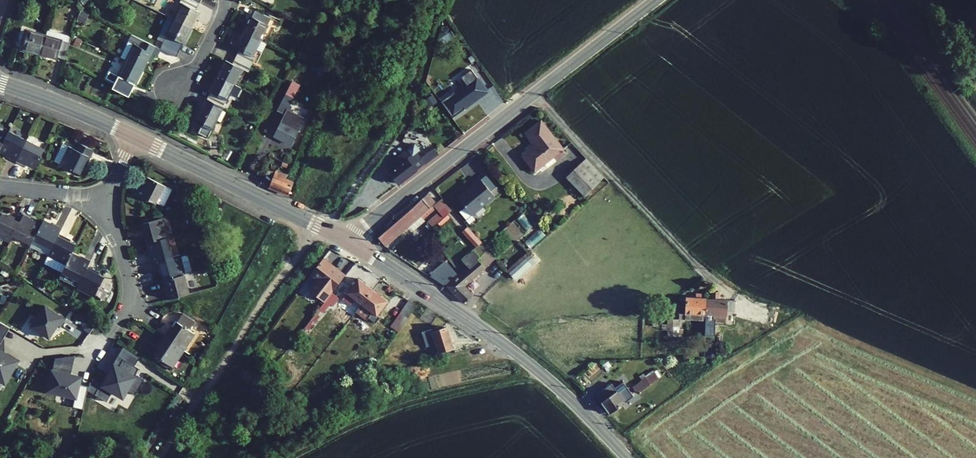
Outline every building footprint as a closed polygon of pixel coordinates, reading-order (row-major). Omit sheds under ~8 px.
[(195,10),(198,3),(191,0),(180,0),(179,3),(181,4),(173,19),(190,28),(198,12),(195,10)] [(250,16),(242,32),(259,41),(268,24),(267,24),(270,18),(254,10),(251,17),(250,16)] [(76,20),(84,23),(88,14),(81,11),(76,20)] [(160,49),(175,57),(190,28),(173,19),(169,17),(161,32),(167,35),(160,49)] [(259,41),(265,44),(274,27),(268,24),(259,41)] [(23,48),(23,49),(40,54),(45,36),(21,29),(16,46),(23,48)] [(45,36),(40,54),(57,59),(57,58),(64,60),(71,38),(68,36),(50,31),(47,31),(46,36),(45,36)] [(242,32),(234,48),(238,50),(234,57),(250,65),(254,58),(251,57),(255,49),(259,41),(242,32)] [(133,44),(125,60),(142,69),(146,61),(150,53),(153,54),(156,56),(160,49),(131,35),(128,41),(133,44)] [(73,44),(78,47),(82,40),(76,37),(73,44)] [(128,41),(120,57),(125,60),(133,44),(128,41)] [(255,49),(261,52),(265,44),(259,41),(255,49)] [(460,59),(476,78),(480,75),(465,55),(460,59)] [(216,76),(234,85),(242,69),(247,72),(250,65),(234,57),(231,63),(224,60),(216,76)] [(134,84),(142,69),(125,60),(117,76),(109,72),(106,78),(131,91),(134,84)] [(209,92),(206,99),(222,107),(225,100),(226,101),(230,94),(236,97),(241,88),(234,85),(216,76),(208,92),(209,92)] [(274,136),(291,144),(304,118),(288,110),(293,98),(290,97),(296,84),(291,82),(277,111),(285,115),(274,136)] [(205,99),(194,122),(201,125),(210,130),(216,120),(222,107),(206,99),(205,99)] [(216,120),(220,122),(226,109),(222,107),(216,120)] [(522,156),(534,171),(544,164),(552,157),(556,161),(565,154),(540,121),(526,133),(536,146),(522,156)] [(201,125),(197,133),(207,138),(210,130),(201,125)] [(7,157),(16,162),(26,141),(8,132),(6,136),(0,148),(0,151),(8,155),(7,157)] [(26,141),(16,162),(25,166),(26,164),(35,168),(44,150),(26,141)] [(69,147),(60,165),(79,174),(82,168),(83,165),(85,166),(93,150),(87,147),(79,143),(78,143),(74,149),(69,147)] [(63,144),(54,162),(60,165),(69,147),(63,144)] [(389,172),(398,184),(437,154),(433,149),(420,159),(416,153),(419,151),(414,144),(395,158),(389,172)] [(544,164),(547,168),(556,161),(552,157),(544,164)] [(599,182),(604,177),(586,158),(581,163),(599,182)] [(566,177),(584,196),(599,182),(581,163),(566,177)] [(270,183),(269,187),(288,195),(293,183),(285,179),(287,175),(276,170),(274,174),(270,183)] [(162,180),(143,171),(139,180),(137,179),(132,188),(153,198),(162,180)] [(267,171),(263,180),(270,183),(274,174),(267,171)] [(472,216),(501,192),(497,188),(491,192),(479,178),(471,184),(473,186),(466,191),(458,198),(472,216)] [(379,240),(385,247),(421,215),(424,218),(435,209),(432,205),(435,203),(427,194),(411,208),(408,205),(393,216),(397,221),(380,236),(379,240)] [(451,210),(441,199),(433,206),(438,212),(427,221),(432,227),(451,210)] [(19,216),(10,211),(9,214),(0,209),(0,232),(9,237),(12,231),(19,216)] [(22,210),(19,216),(12,231),(30,240),(31,236),(39,221),(30,217),(31,215),(22,210)] [(143,228),(146,238),(166,232),(161,213),(138,219),(141,229),(143,228)] [(39,221),(31,236),(49,245),(58,228),(60,224),(50,220),(49,222),(40,217),(39,221)] [(469,236),(478,246),(481,243),(467,227),(464,229),(469,236)] [(67,232),(58,228),(49,245),(48,248),(66,257),(70,247),(75,239),(66,234),(67,232)] [(461,231),(467,238),(469,236),(464,229),(461,231)] [(146,248),(149,257),(155,256),(171,251),(166,232),(146,238),(149,247),(146,248)] [(31,236),(30,240),(48,248),(49,245),(31,236)] [(478,246),(473,250),(479,256),(487,249),(481,243),(478,246)] [(79,252),(70,247),(66,257),(61,266),(79,275),(87,260),(90,254),(80,249),(79,252)] [(177,250),(182,269),(191,267),(186,247),(177,250)] [(66,257),(48,248),(43,257),(61,266),(66,257)] [(479,257),(487,250),(487,249),(479,256),(479,257)] [(160,265),(162,274),(182,269),(177,250),(171,251),(155,256),(158,266),(160,265)] [(487,250),(479,257),(479,256),(467,267),(468,268),(447,287),(454,294),(464,303),(473,295),(464,286),(485,268),(495,258),(487,250)] [(473,250),(461,260),(467,267),(479,256),(473,250)] [(508,273),(513,279),(533,261),(528,255),(508,273)] [(308,291),(324,302),(344,275),(323,259),(310,274),(317,280),(308,291)] [(96,264),(87,260),(79,275),(77,280),(95,289),(104,271),(95,266),(96,264)] [(451,280),(456,274),(448,264),(442,269),(451,280)] [(344,277),(350,281),(358,271),(352,267),(344,277)] [(5,277),(8,272),(3,269),(0,272),(0,273),(5,277)] [(182,269),(162,274),(165,284),(163,285),(165,294),(188,288),(182,269)] [(442,279),(446,284),(451,280),(442,269),(438,271),(437,270),(431,277),(440,282),(442,279)] [(355,299),(361,304),(372,290),(358,278),(342,299),(350,306),(355,299)] [(372,290),(361,304),(355,311),(366,320),(368,318),(375,323),(380,317),(376,315),(387,301),(372,290)] [(332,306),(338,298),(332,293),(319,309),(323,313),(330,304),(332,306)] [(689,298),(681,297),(680,311),(700,312),(701,298),(694,298),(694,295),(689,294),(689,298)] [(707,299),(701,298),(700,312),(722,313),(722,299),(713,299),(713,295),(707,294),(707,299)] [(390,327),(398,332),(416,305),(408,301),(390,327)] [(733,303),(729,307),(737,315),(741,310),(733,303)] [(64,320),(47,308),(33,328),(48,339),(57,326),(59,327),(64,320)] [(168,323),(163,332),(182,344),(193,327),(188,324),(194,316),(181,308),(176,316),(170,324),(168,323)] [(0,322),(0,337),(5,339),(11,329),(0,322)] [(425,342),(434,339),(438,352),(453,348),(447,328),(432,333),(431,329),(421,333),(424,342),(425,342)] [(159,341),(153,350),(171,361),(182,344),(163,332),(157,340),(159,341)] [(425,342),(429,355),(438,352),(434,339),(425,342)] [(413,354),(411,347),(389,355),(391,361),(413,354)] [(6,384),(19,362),(0,351),(0,380),(6,384)] [(139,369),(123,360),(117,369),(114,367),(103,386),(101,384),(94,396),(96,397),(96,399),(100,401),(101,400),(106,403),(112,392),(122,398),(126,391),(135,396),(144,380),(135,375),(139,369)] [(651,369),(637,379),(641,385),(655,375),(651,369)] [(63,374),(52,372),(47,391),(75,398),(80,378),(63,375),(63,374)] [(637,379),(625,388),(630,393),(641,385),(637,379)] [(621,383),(616,386),(625,397),(630,393),(625,388),(621,383)] [(605,384),(595,391),(600,398),(610,391),(605,384)] [(616,386),(610,391),(600,398),(609,410),(625,397),(616,386)]
